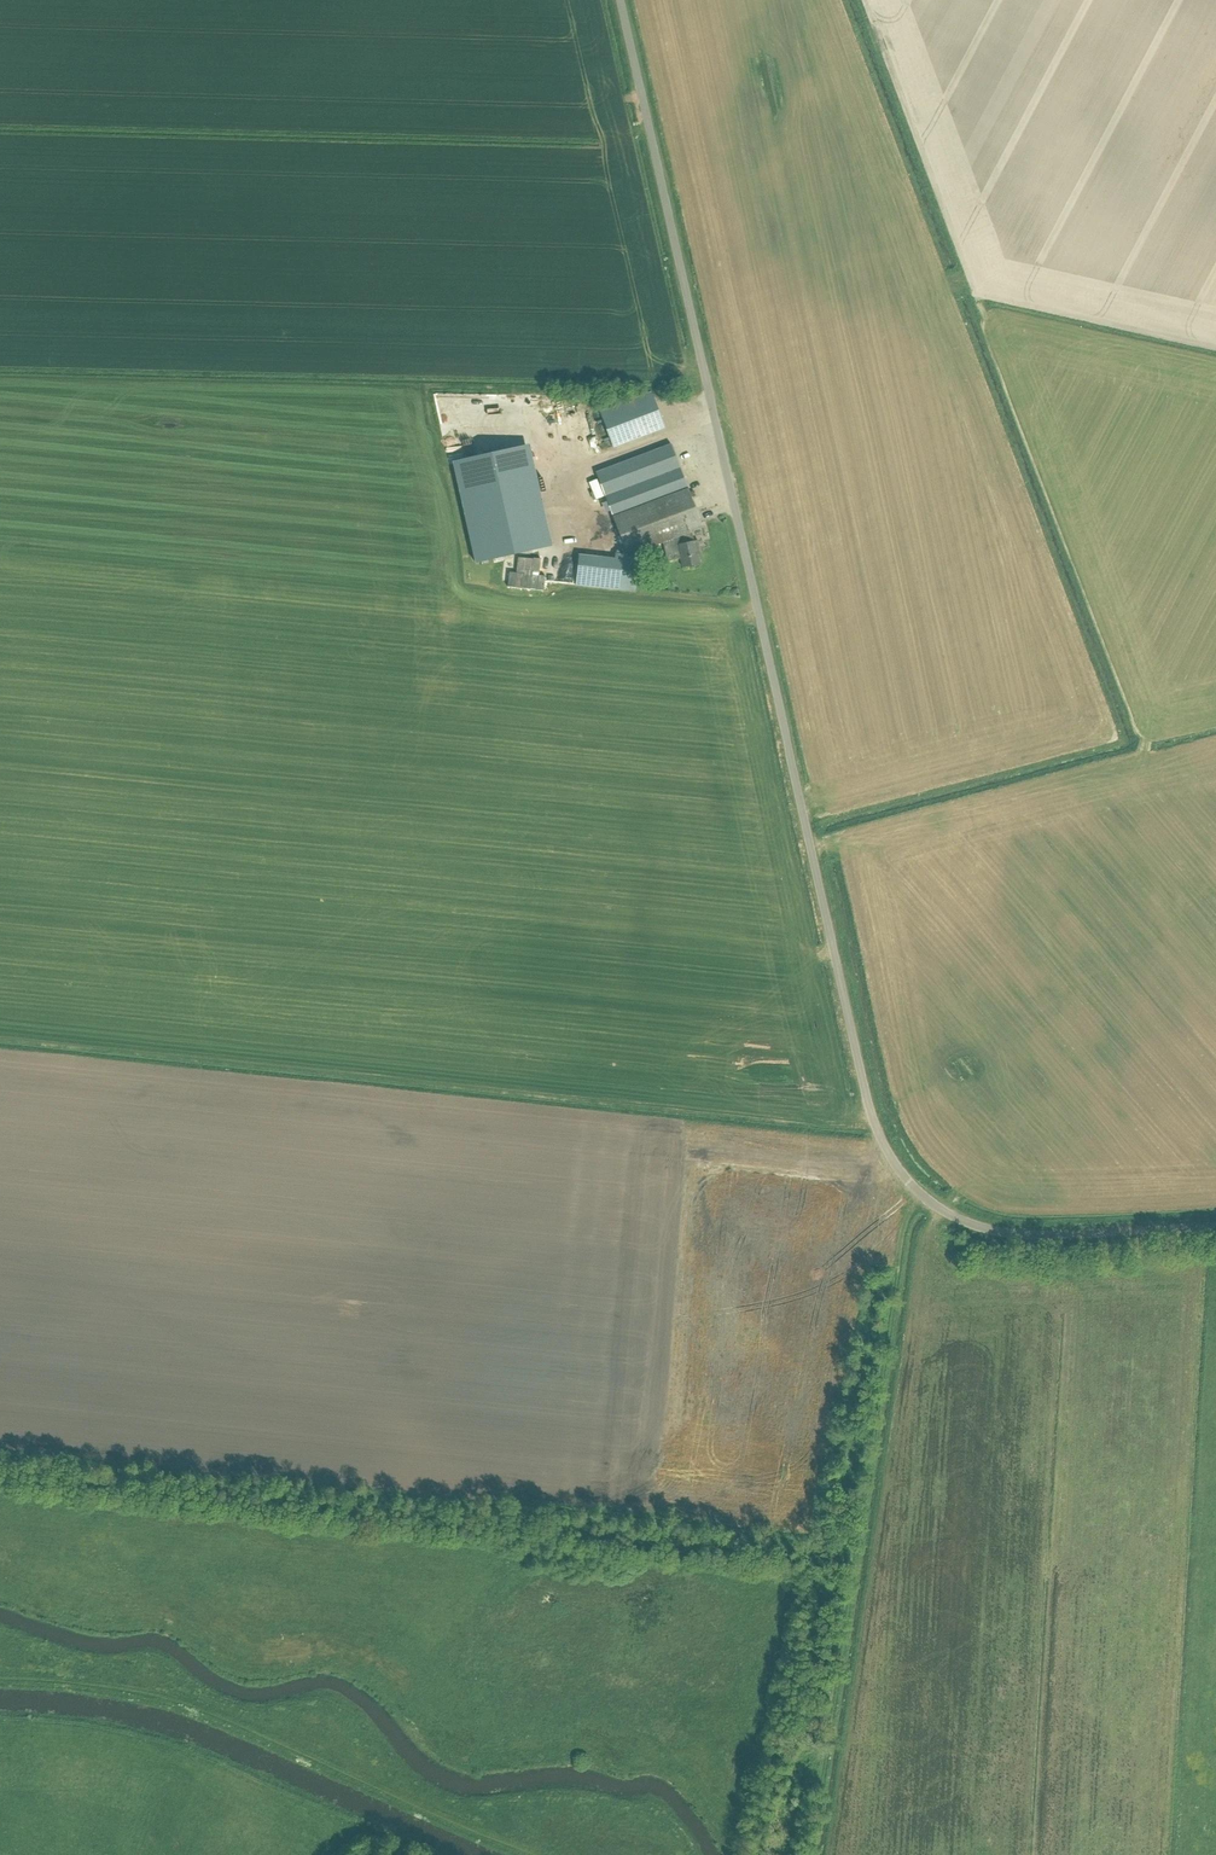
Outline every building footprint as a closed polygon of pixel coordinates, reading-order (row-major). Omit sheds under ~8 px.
[(600,411),(613,447),(662,429),(649,393),(600,411)] [(670,444),(595,471),(627,557),(663,543),(682,536),(681,531),(690,529),(691,533),(704,528),(672,443),(670,444)] [(460,460),(453,462),(473,553),(474,561),(481,559),(536,548),(534,539),(515,448),(460,460)] [(682,536),(663,543),(667,563),(681,559),(683,568),(685,577),(702,574),(700,564),(698,556),(702,555),(698,541),(693,542),(691,533),(690,529),(681,531),(682,536)]
